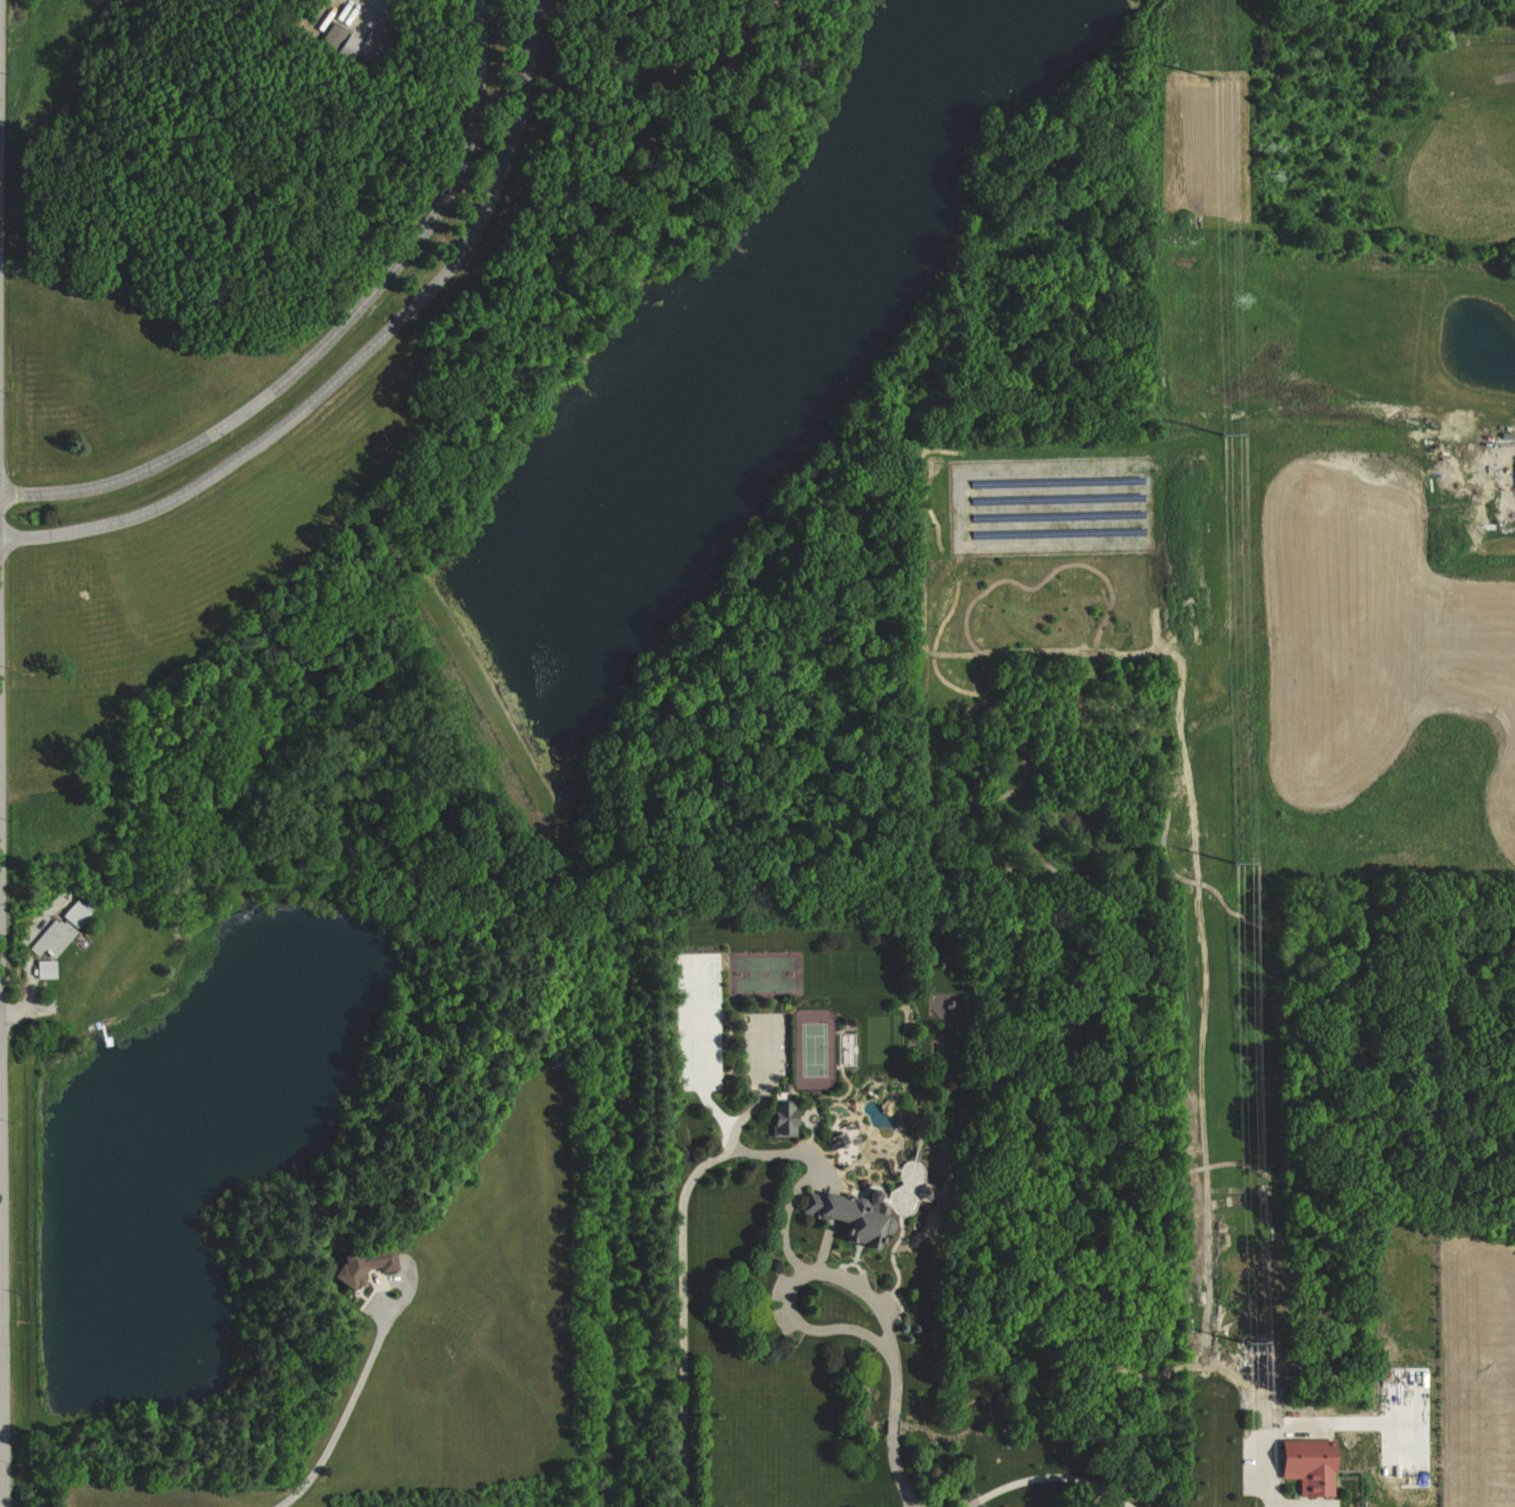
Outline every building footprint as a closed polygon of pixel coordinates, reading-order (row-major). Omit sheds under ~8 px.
[(36,941),(58,957),(79,930),(79,929),(93,911),(76,898),(62,917),(57,914),(36,941)] [(59,960),(38,960),(38,979),(59,979),(59,960)] [(800,1136),(800,1099),(776,1099),(776,1136),(800,1136)] [(819,1217),(838,1221),(835,1237),(886,1249),(895,1210),(824,1194),(819,1217)] [(369,1284),(367,1272),(401,1267),(398,1245),(341,1255),(346,1287),(369,1284)] [(1284,1478),(1302,1478),(1301,1497),(1338,1497),(1339,1440),(1284,1440),(1284,1478)]
